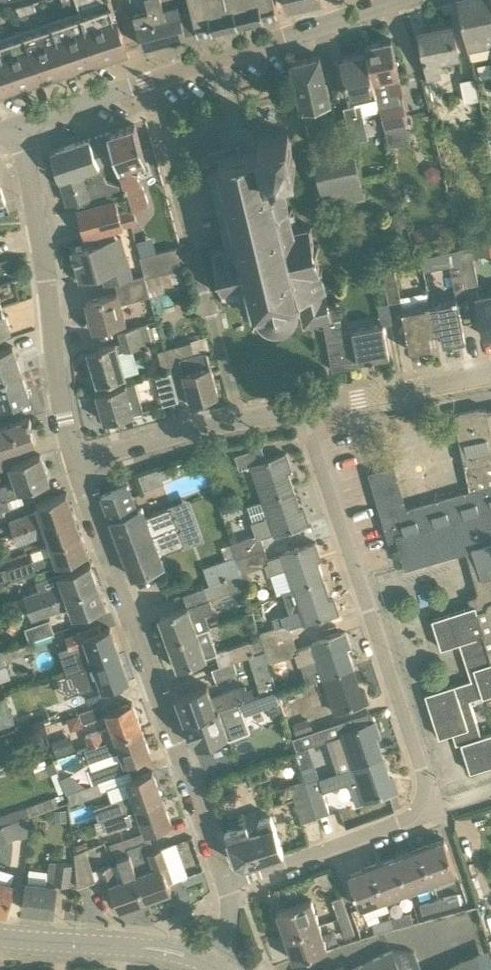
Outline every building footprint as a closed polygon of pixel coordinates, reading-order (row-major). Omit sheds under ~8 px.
[(80,13),(0,41),(0,91),(68,69),(68,70),(99,59),(128,50),(111,0),(76,0),(80,13)] [(74,0),(67,0),(65,1),(68,9),(76,6),(74,0)] [(134,13),(142,45),(198,30),(190,0),(177,0),(177,2),(164,5),(163,0),(148,0),(150,9),(134,13)] [(198,30),(198,31),(200,30),(200,29),(212,26),(213,27),(214,27),(214,26),(238,20),(238,21),(239,21),(239,20),(263,14),(263,15),(264,15),(261,0),(190,0),(198,30)] [(467,37),(466,37),(469,49),(490,45),(490,0),(459,0),(467,37)] [(37,9),(33,1),(16,5),(19,15),(37,9)] [(419,30),(429,77),(441,75),(437,59),(459,54),(453,23),(419,30)] [(401,97),(399,92),(403,91),(392,39),(365,45),(367,53),(373,79),(376,91),(379,103),(401,97)] [(380,109),(379,103),(376,91),(373,79),(367,53),(342,59),(351,97),(354,96),(355,103),(343,106),(350,135),(367,131),(363,113),(380,109)] [(291,62),(302,109),(331,101),(320,55),(291,62)] [(478,98),(474,77),(460,80),(465,101),(478,98)] [(402,97),(401,97),(379,103),(380,109),(385,130),(409,124),(402,97)] [(108,132),(126,184),(134,209),(149,203),(138,169),(133,167),(131,163),(146,158),(135,123),(108,132)] [(69,203),(126,184),(108,132),(52,151),(69,203)] [(224,226),(225,230),(222,231),(224,242),(216,244),(217,248),(216,249),(215,247),(213,247),(213,249),(211,250),(211,252),(214,251),(218,270),(214,271),(215,274),(219,273),(224,292),(221,293),(222,295),(224,294),(224,296),(227,295),(228,296),(229,297),(230,298),(232,299),(233,299),(234,299),(235,299),(236,299),(237,299),(238,298),(240,297),(241,296),(241,295),(245,311),(253,309),(253,312),(256,311),(256,312),(258,312),(259,314),(260,316),(262,318),(264,320),(267,322),(269,323),(271,324),(274,325),(278,325),(280,325),(281,325),(285,324),(288,322),(291,320),(294,317),(295,316),(296,314),(297,312),(298,310),(301,310),(305,325),(323,321),(338,317),(334,299),(328,300),(321,271),(323,270),(322,268),(320,269),(316,250),(320,249),(319,246),(315,247),(310,228),(313,228),(312,225),(310,226),(309,224),(307,225),(308,227),(306,228),(305,223),(297,225),(294,214),(290,215),(289,211),(293,210),(293,208),(289,209),(284,190),(288,189),(287,186),(283,187),(279,168),(296,164),(289,132),(258,139),(258,140),(210,151),(209,152),(208,153),(207,154),(206,155),(205,156),(205,158),(205,159),(205,161),(205,162),(206,163),(207,164),(208,165),(209,166),(210,166),(214,181),(210,182),(210,185),(214,184),(219,203),(215,204),(215,206),(219,205),(224,224),(220,225),(221,227),(224,226)] [(362,180),(354,146),(313,155),(321,189),(331,187),(335,205),(364,198),(360,180),(362,180)] [(139,223),(134,209),(120,213),(116,198),(77,208),(85,237),(139,223)] [(399,209),(389,215),(398,229),(408,223),(399,209)] [(412,228),(416,242),(427,239),(424,225),(412,228)] [(122,280),(134,277),(122,236),(73,249),(81,278),(103,272),(107,284),(122,280)] [(482,243),(485,255),(490,254),(490,241),(482,243)] [(458,248),(460,263),(466,290),(479,287),(471,245),(458,248)] [(141,256),(146,273),(146,276),(182,266),(176,246),(141,256)] [(435,267),(432,254),(421,256),(424,270),(435,267)] [(455,293),(466,290),(460,263),(450,265),(455,293)] [(388,302),(388,303),(401,300),(393,264),(380,267),(388,302)] [(121,303),(150,295),(155,313),(176,307),(175,304),(183,301),(179,287),(187,285),(182,266),(146,276),(146,273),(134,277),(122,280),(125,290),(87,300),(95,328),(117,322),(120,330),(128,327),(121,303)] [(482,323),(485,336),(490,334),(490,292),(477,295),(482,323)] [(458,298),(429,304),(435,332),(441,331),(443,343),(466,339),(466,338),(460,339),(458,327),(463,326),(458,298)] [(339,316),(338,317),(323,321),(333,369),(361,364),(360,359),(369,358),(370,362),(375,361),(374,357),(390,354),(384,324),(393,322),(388,303),(388,302),(377,304),(381,323),(342,331),(339,316)] [(435,332),(429,304),(402,309),(407,337),(413,336),(415,348),(409,349),(410,350),(432,346),(430,333),(435,332)] [(11,329),(3,306),(0,308),(0,333),(11,329)] [(140,370),(133,347),(154,341),(148,322),(128,327),(120,330),(122,340),(88,350),(98,382),(140,370)] [(206,350),(195,353),(191,341),(166,348),(171,367),(181,364),(191,402),(218,394),(206,350)] [(22,374),(13,345),(0,350),(0,381),(22,374)] [(155,375),(163,405),(179,401),(171,371),(155,375)] [(30,398),(22,374),(0,381),(0,408),(30,398)] [(134,413),(144,410),(135,381),(126,383),(106,388),(96,392),(104,421),(134,413)] [(487,411),(487,408),(485,407),(456,413),(454,415),(465,464),(467,466),(466,468),(490,462),(490,410),(487,411)] [(12,464),(7,450),(36,440),(30,423),(32,422),(30,417),(0,427),(0,468),(10,465),(12,464)] [(252,465),(264,499),(294,489),(287,467),(290,466),(286,453),(266,459),(262,446),(235,455),(240,469),(252,465)] [(22,493),(35,490),(34,485),(49,480),(41,454),(12,464),(10,465),(15,479),(0,485),(0,515),(5,513),(4,510),(1,501),(22,493)] [(466,468),(469,484),(471,485),(472,485),(473,489),(457,493),(455,496),(456,497),(452,498),(451,495),(450,495),(451,498),(447,499),(447,498),(445,497),(430,501),(429,503),(430,505),(422,507),(421,504),(420,504),(421,507),(417,508),(417,507),(415,505),(406,508),(394,466),(370,473),(390,540),(397,538),(406,567),(408,566),(407,564),(435,556),(436,558),(438,558),(437,555),(464,547),(465,550),(466,550),(476,584),(490,580),(490,462),(466,468)] [(157,468),(138,475),(144,489),(162,482),(157,468)] [(178,526),(172,511),(171,506),(146,516),(143,507),(137,509),(128,485),(102,495),(121,547),(178,526)] [(249,504),(255,520),(251,522),(255,534),(232,542),(237,555),(237,556),(265,547),(262,539),(276,534),(309,523),(305,510),(301,511),(294,489),(264,499),(249,504)] [(74,511),(67,492),(38,502),(41,511),(10,522),(14,531),(74,511)] [(81,533),(74,511),(14,531),(18,543),(48,532),(51,543),(81,533)] [(178,526),(121,547),(132,575),(163,564),(158,551),(183,541),(182,538),(178,526)] [(39,570),(88,552),(81,533),(51,543),(32,550),(35,558),(8,568),(12,579),(39,570)] [(323,577),(316,556),(320,555),(316,542),(268,557),(265,547),(237,556),(242,571),(241,572),(241,573),(245,585),(251,583),(247,570),(265,563),(269,574),(287,568),(293,587),(323,577)] [(242,571),(237,556),(237,555),(203,566),(209,585),(227,578),(241,573),(241,572),(242,571)] [(99,582),(91,561),(59,572),(36,580),(40,590),(24,595),(24,596),(14,600),(17,610),(99,582)] [(245,587),(245,585),(241,573),(227,578),(231,590),(232,592),(245,587)] [(331,600),(323,577),(293,587),(300,608),(281,614),(284,623),(260,631),(265,646),(294,636),(291,628),(339,612),(335,599),(331,600)] [(209,585),(206,586),(210,598),(231,590),(227,578),(209,585)] [(490,586),(490,580),(476,584),(478,594),(468,597),(469,598),(470,598),(473,605),(432,618),(442,648),(463,641),(466,648),(462,649),(472,679),(455,684),(455,683),(425,693),(439,736),(459,730),(462,742),(461,742),(471,771),(490,765),(490,732),(482,735),(470,699),(483,695),(483,696),(490,694),(490,590),(490,586)] [(107,604),(99,582),(17,610),(18,611),(28,607),(32,618),(56,610),(57,613),(65,610),(64,607),(71,605),(74,616),(107,604)] [(213,606),(210,598),(188,606),(160,616),(169,641),(197,630),(208,626),(204,614),(210,612),(213,606)] [(25,627),(29,640),(54,632),(50,619),(25,627)] [(84,666),(95,662),(120,653),(110,627),(102,630),(100,624),(100,625),(66,637),(70,649),(77,646),(84,666)] [(208,626),(197,630),(169,641),(178,666),(218,652),(208,626)] [(324,677),(353,667),(345,644),(349,643),(345,631),(298,647),(294,636),(265,646),(270,662),(295,654),(299,665),(301,664),(318,659),(324,677)] [(261,638),(251,641),(255,653),(264,650),(265,650),(261,638)] [(249,655),(255,653),(251,641),(250,640),(227,649),(227,648),(221,650),(226,663),(233,661),(249,655)] [(2,650),(0,650),(0,681),(11,677),(2,650)] [(277,688),(264,650),(255,653),(249,655),(261,693),(276,688),(277,688)] [(76,689),(84,687),(88,700),(122,688),(122,689),(123,689),(121,683),(129,680),(120,653),(95,662),(84,666),(70,671),(76,689)] [(233,661),(226,663),(220,665),(211,668),(215,680),(237,672),(233,661)] [(365,689),(361,691),(353,667),(324,677),(335,712),(369,701),(365,689)] [(239,701),(255,695),(252,686),(246,688),(245,684),(211,697),(207,684),(176,695),(185,720),(219,709),(239,701)] [(284,711),(280,700),(276,688),(261,693),(255,695),(239,701),(219,709),(185,720),(192,740),(195,739),(198,746),(227,735),(229,739),(250,732),(243,714),(267,705),(271,716),(284,711)] [(0,697),(0,726),(15,721),(7,695),(0,697)] [(85,736),(89,747),(142,727),(132,701),(107,711),(112,724),(108,726),(108,727),(85,736)] [(98,706),(79,713),(83,724),(103,717),(98,706)] [(65,707),(47,709),(49,726),(67,724),(65,707)] [(297,750),(299,759),(307,756),(304,747),(326,739),(337,771),(383,756),(375,733),(379,731),(375,720),(356,726),(353,717),(293,737),(297,750)] [(296,723),(299,733),(313,728),(310,719),(296,723)] [(125,762),(100,771),(103,779),(130,770),(127,763),(151,754),(142,727),(89,747),(85,748),(89,761),(121,750),(125,762)] [(51,740),(53,743),(57,757),(76,751),(70,733),(51,740)] [(314,779),(307,781),(317,817),(329,813),(324,795),(334,792),(333,788),(348,783),(355,804),(398,790),(394,778),(391,779),(383,756),(337,771),(314,779)] [(103,779),(107,789),(128,781),(132,793),(94,807),(99,820),(162,797),(153,771),(133,778),(130,770),(103,779)] [(317,817),(307,781),(306,778),(289,783),(301,822),(317,817)] [(96,794),(92,783),(81,787),(85,798),(96,794)] [(30,814),(58,804),(56,796),(0,815),(0,826),(1,825),(30,814)] [(142,820),(147,832),(172,823),(162,797),(99,820),(103,819),(107,829),(108,832),(142,820)] [(65,808),(53,808),(53,818),(65,818),(65,808)] [(244,866),(284,852),(271,813),(258,818),(261,827),(250,831),(247,822),(225,830),(229,839),(228,839),(236,861),(244,866)] [(30,814),(1,825),(7,840),(16,837),(28,836),(30,814)] [(98,832),(107,829),(103,819),(99,820),(94,821),(98,832)] [(420,847),(433,881),(457,871),(444,838),(420,847)] [(146,841),(128,848),(137,873),(136,874),(145,899),(172,890),(169,882),(175,880),(175,879),(173,879),(162,846),(149,850),(146,841)] [(420,847),(397,856),(409,889),(433,881),(420,847)] [(137,873),(128,848),(115,853),(116,858),(118,857),(119,860),(125,878),(116,881),(110,865),(98,869),(110,902),(110,903),(116,901),(119,908),(145,899),(136,874),(137,873)] [(78,887),(97,880),(86,849),(75,854),(78,887)] [(373,864),(385,898),(409,889),(397,856),(373,864)] [(51,861),(50,870),(30,868),(29,881),(27,880),(23,908),(53,912),(56,884),(68,886),(71,864),(51,861)] [(349,873),(361,908),(385,898),(373,864),(349,873)] [(6,913),(14,884),(12,884),(15,873),(0,869),(0,911),(6,913)] [(295,884),(285,887),(289,897),(298,894),(295,884)] [(458,893),(439,898),(442,908),(461,903),(458,893)] [(339,917),(348,914),(341,895),(332,898),(339,917)] [(423,913),(442,908),(439,898),(421,903),(423,913)] [(285,935),(319,924),(311,899),(277,910),(285,935)] [(411,912),(392,917),(394,926),(414,921),(411,912)] [(348,914),(339,917),(346,936),(355,932),(348,914)] [(375,931),(394,926),(392,917),(372,922),(375,931)] [(328,948),(319,924),(285,935),(293,959),(328,948)] [(414,951),(393,949),(352,969),(421,969),(414,951)]
